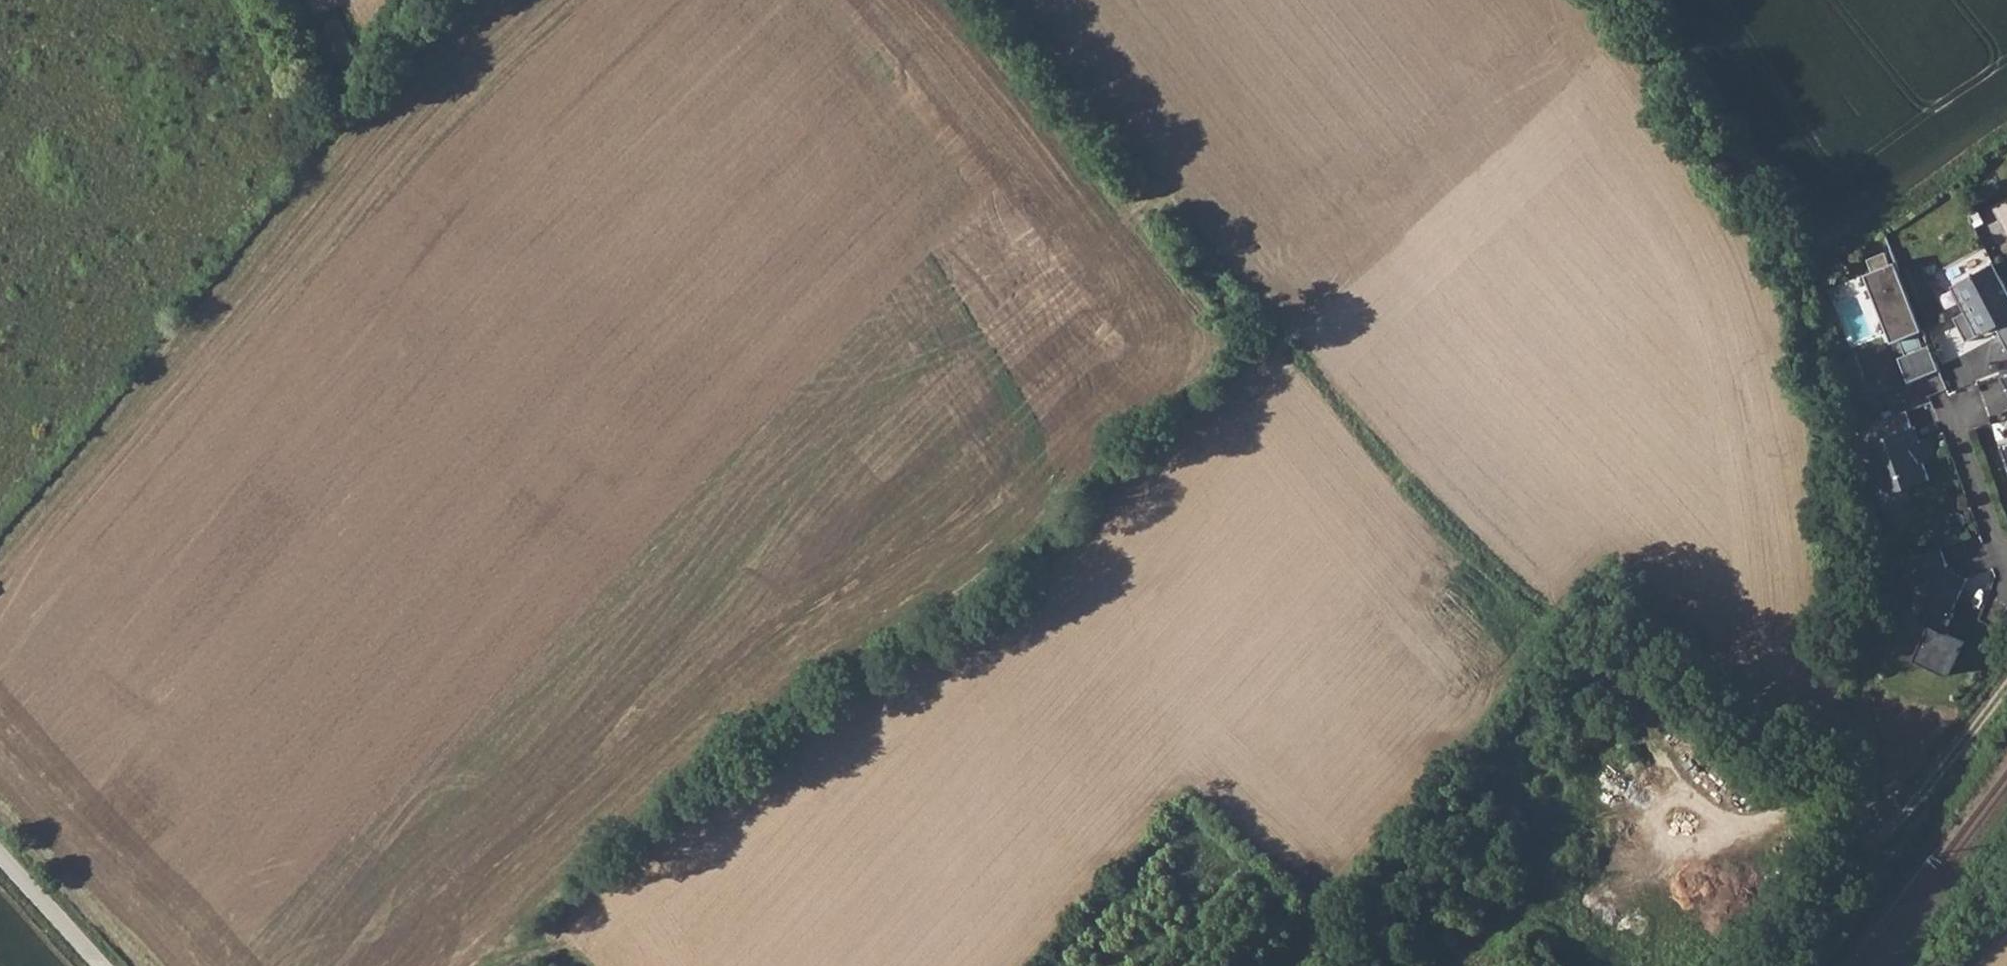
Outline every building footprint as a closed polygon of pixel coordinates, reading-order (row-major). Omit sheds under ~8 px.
[(1888,257),(1869,264),(1875,277),(1869,279),(1896,346),(1890,348),(1893,354),(1898,352),(1899,355),(1906,353),(1912,369),(1930,361),(1923,345),(1930,343),(1899,266),(1892,269),(1888,257)] [(1994,264),(1952,285),(1966,311),(1954,316),(1967,341),(1997,326),(2006,345),(2006,287),(1994,264)] [(1872,474),(1881,496),(1930,479),(1918,444),(1921,442),(1910,409),(1862,426),(1879,469),(1872,474)] [(1942,545),(1903,560),(1916,593),(1931,599),(1920,621),(1931,626),(1916,659),(1949,675),(1965,641),(1947,633),(1957,612),(1953,610),(1968,577),(1946,568),(1949,564),(1942,545)]
